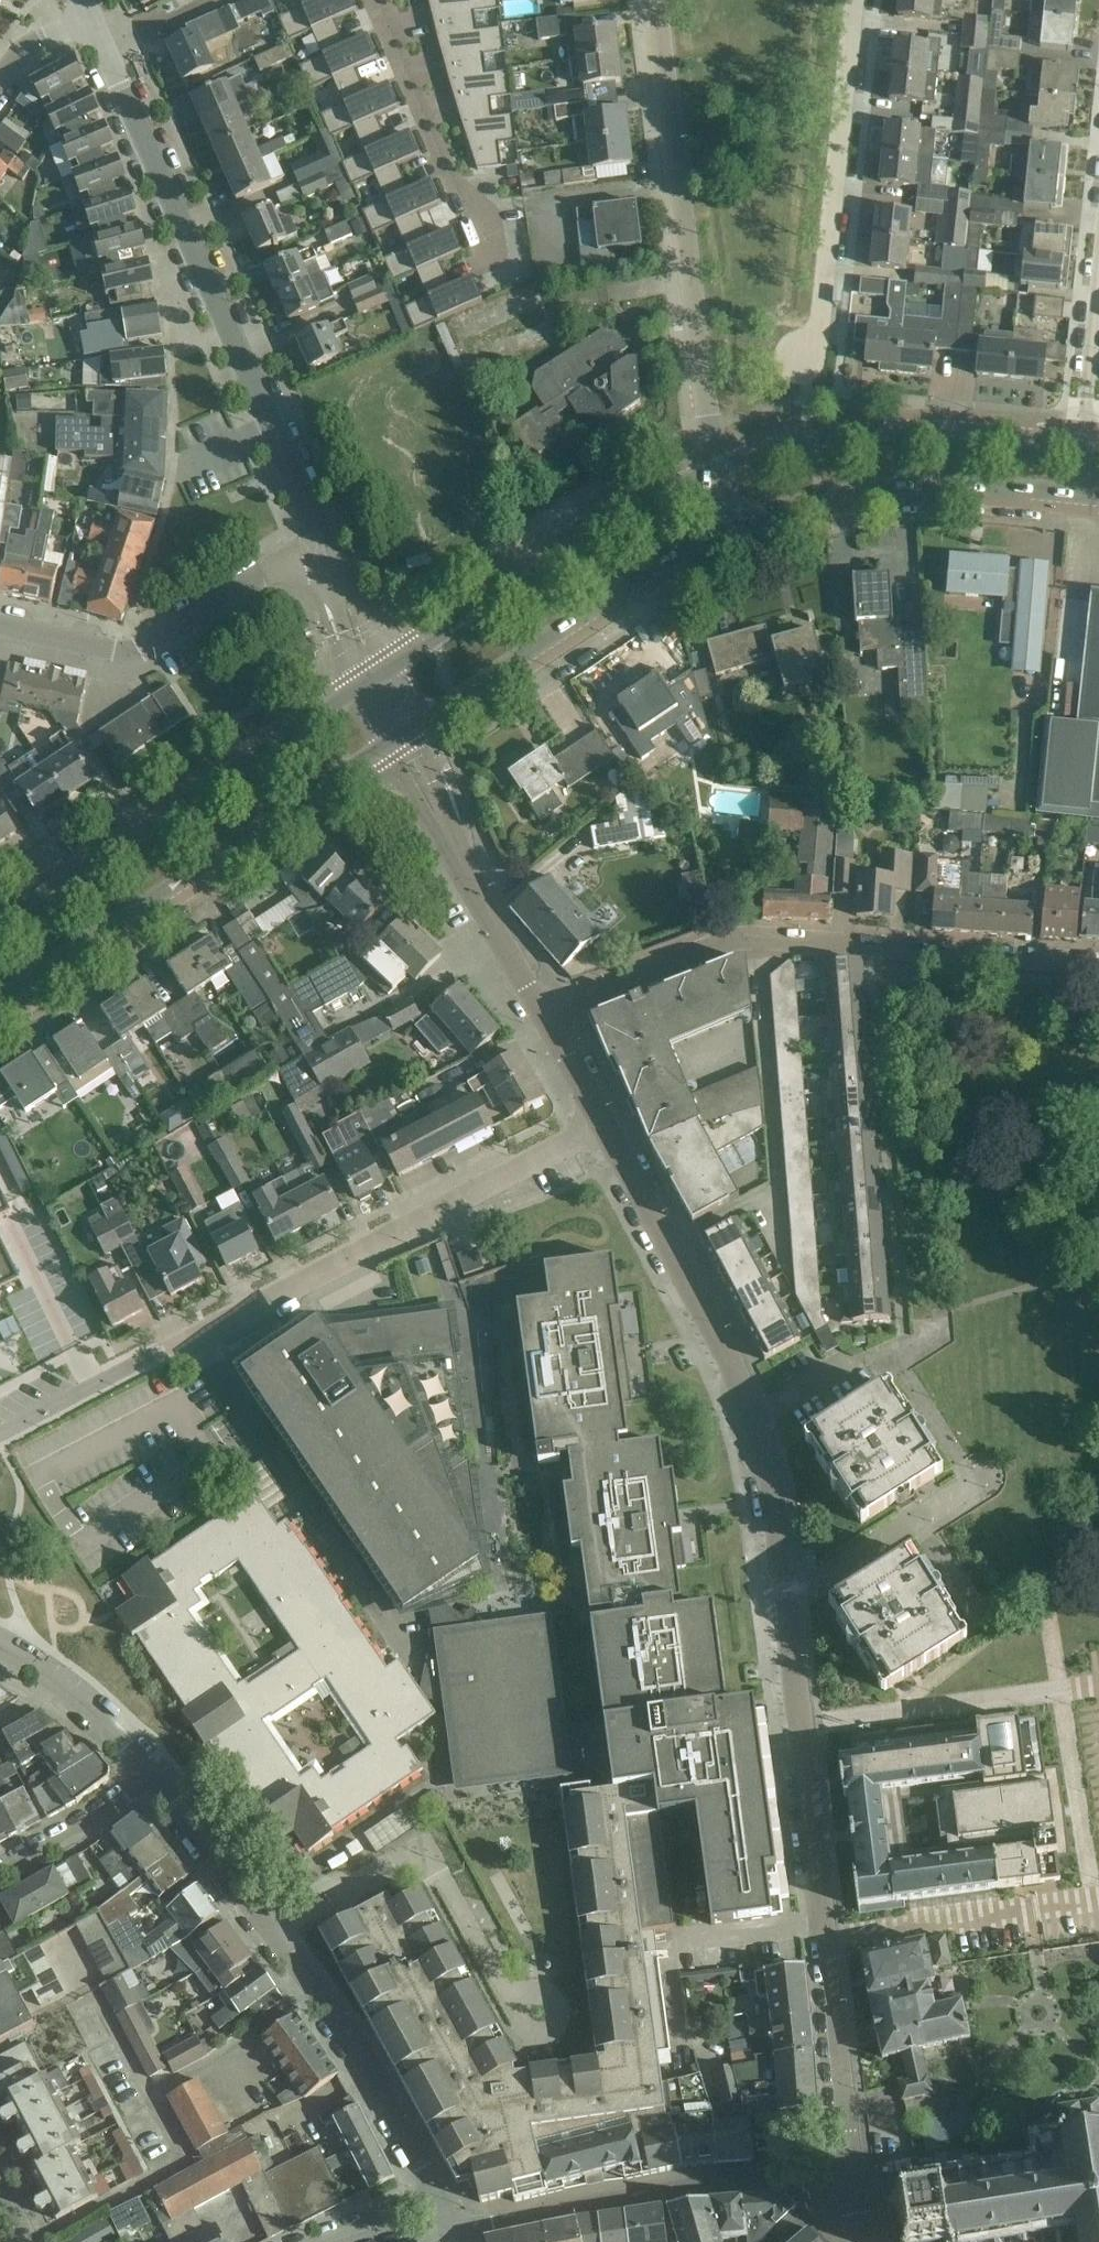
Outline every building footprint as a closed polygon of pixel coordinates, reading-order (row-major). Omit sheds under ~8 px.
[(274,14),(268,0),(246,0),(228,8),(236,25),(261,15),(263,19),(274,14)] [(299,9),(276,19),(286,42),(309,32),(333,22),(354,12),(348,0),(296,0),(299,9)] [(437,37),(438,38),(502,30),(502,29),(476,32),(474,13),(499,10),(498,0),(428,0),(437,37)] [(943,0),(899,0),(898,16),(931,19),(941,20),(943,0)] [(991,12),(1005,13),(1006,0),(992,0),(991,12)] [(1075,20),(1077,0),(1032,0),(1030,15),(1043,16),(1043,17),(1075,20)] [(1005,13),(991,12),(990,25),(987,51),(1020,54),(1021,38),(1002,36),(1005,13)] [(987,40),(988,40),(990,25),(991,16),(979,15),(978,24),(965,23),(963,38),(987,40)] [(566,37),(569,61),(617,55),(613,28),(577,32),(575,16),(536,21),(538,41),(566,37)] [(1075,20),(1043,17),(1039,47),(1071,51),(1075,20)] [(331,80),(354,70),(375,60),(365,38),(344,47),(333,22),(309,32),(321,57),(297,67),(307,90),(331,80)] [(222,42),(215,25),(168,46),(183,80),(214,67),(206,49),(222,42)] [(502,30),(438,38),(449,80),(449,81),(507,74),(507,72),(486,75),(484,56),(505,54),(502,30)] [(987,40),(963,38),(962,49),(986,52),(987,40)] [(927,39),(926,46),(895,43),(892,72),(925,75),(937,77),(941,41),(927,39)] [(293,57),(287,44),(253,59),(260,72),(293,57)] [(985,77),(984,83),(983,90),(996,92),(998,70),(1018,72),(1020,54),(987,51),(985,77)] [(617,55),(569,61),(572,82),(582,81),(583,86),(620,81),(617,55)] [(47,113),(89,92),(86,93),(77,75),(80,74),(72,60),(38,78),(35,77),(36,75),(35,75),(23,92),(24,93),(26,91),(42,102),(43,102),(48,112),(47,112),(47,113)] [(1039,96),(1071,99),(1072,89),(1077,90),(1079,69),(1042,65),(1039,96)] [(352,128),(375,118),(396,109),(386,86),(365,95),(354,70),(331,80),(342,105),(318,115),(326,131),(329,138),(352,128)] [(937,77),(892,72),(889,100),(934,104),(937,77)] [(507,74),(449,81),(462,123),(462,124),(513,117),(513,116),(493,118),(490,100),(510,97),(507,74)] [(954,122),(980,125),(983,90),(984,83),(959,79),(954,122)] [(202,122),(236,107),(226,82),(191,98),(202,122)] [(983,90),(980,125),(979,131),(1005,134),(1007,117),(994,116),(996,92),(983,90)] [(554,108),(587,103),(586,103),(584,91),(558,94),(545,96),(547,109),(554,108)] [(89,92),(47,113),(56,133),(57,133),(62,142),(61,143),(61,144),(104,126),(103,125),(101,126),(92,108),(95,106),(89,92)] [(266,106),(261,96),(245,103),(250,113),(266,106)] [(1076,99),(1071,99),(1039,96),(1037,112),(1030,111),(1028,126),(1067,131),(1068,119),(1074,120),(1076,99)] [(587,103),(554,108),(555,121),(573,119),(576,144),(589,143),(627,138),(624,111),(588,115),(587,103)] [(247,132),(236,107),(202,122),(213,147),(247,132)] [(513,117),(462,124),(477,171),(478,170),(501,167),(498,144),(516,142),(513,117)] [(373,176),(396,166),(417,157),(407,134),(386,143),(375,118),(352,128),(363,153),(340,164),(340,165),(347,179),(350,187),(373,176)] [(979,131),(980,125),(954,122),(933,119),(931,131),(886,126),(883,156),(933,162),(936,131),(953,133),(954,132),(964,134),(977,135),(979,135),(979,131)] [(2,125),(0,128),(0,142),(17,154),(26,142),(2,125)] [(104,126),(61,144),(70,165),(71,164),(74,175),(73,175),(73,176),(117,159),(116,158),(114,159),(106,140),(109,139),(104,126)] [(297,184),(340,165),(340,164),(329,138),(326,131),(311,138),(319,154),(290,167),(297,184)] [(976,165),(975,170),(988,172),(991,147),(1004,148),(1005,134),(979,131),(979,135),(976,165)] [(964,134),(961,163),(976,165),(979,135),(977,135),(964,134)] [(214,151),(225,176),(287,148),(296,144),(292,136),(283,140),(282,138),(255,150),(249,136),(214,151)] [(627,138),(589,143),(592,169),(631,164),(627,138)] [(1027,176),(1064,179),(1065,178),(1058,178),(1059,166),(1066,167),(1068,148),(1030,144),(1029,158),(1012,157),(1010,173),(1027,175),(1027,176)] [(287,149),(287,148),(225,176),(236,200),(271,185),(270,183),(285,177),(274,155),(287,149)] [(24,152),(17,161),(23,165),(30,170),(37,160),(24,152)] [(17,161),(5,153),(0,160),(0,178),(6,169),(16,175),(23,165),(17,161)] [(971,208),(972,196),(971,196),(971,193),(948,190),(949,188),(930,186),(933,162),(883,156),(880,183),(918,187),(916,200),(946,203),(945,205),(969,208),(971,208)] [(117,159),(73,176),(82,197),(83,197),(85,204),(83,205),(84,207),(72,211),(129,193),(128,192),(125,193),(119,174),(122,173),(117,159)] [(347,179),(340,165),(297,184),(304,199),(326,189),(347,179)] [(395,223),(418,213),(438,205),(428,182),(407,191),(396,166),(373,176),(384,202),(362,211),(363,214),(364,217),(370,230),(372,233),(395,223)] [(591,183),(589,168),(544,174),(546,189),(591,183)] [(988,172),(975,170),(973,188),(986,189),(988,172)] [(1014,189),(1013,205),(1055,209),(1056,196),(1063,197),(1064,179),(1058,179),(1027,176),(1026,190),(1014,189)] [(129,193),(72,211),(79,233),(92,229),(95,240),(94,240),(136,228),(130,208),(133,207),(129,193)] [(614,206),(576,210),(577,226),(580,252),(582,271),(595,270),(617,267),(617,266),(615,266),(613,247),(616,246),(615,245),(639,242),(640,247),(641,247),(636,203),(614,206)] [(359,205),(349,210),(353,218),(363,214),(362,211),(359,205)] [(965,249),(969,208),(945,205),(944,216),(939,216),(936,244),(936,246),(943,247),(965,249)] [(40,208),(34,208),(34,219),(45,219),(45,212),(40,208)] [(276,223),(270,208),(244,219),(258,252),(296,235),(288,217),(276,223)] [(877,210),(874,239),(908,243),(911,213),(877,210)] [(996,213),(971,210),(967,249),(967,251),(980,252),(982,227),(995,227),(996,213)] [(415,273),(438,263),(460,253),(449,230),(430,239),(418,213),(395,223),(407,249),(382,260),(387,272),(392,283),(415,273)] [(364,217),(351,223),(357,236),(370,230),(364,217)] [(30,224),(23,259),(49,252),(40,221),(30,224)] [(1031,257),(1063,260),(1064,247),(1071,248),(1072,229),(1021,224),(1018,255),(1031,257)] [(351,238),(345,225),(324,234),(330,247),(351,238)] [(102,274),(147,263),(147,262),(145,263),(139,243),(142,242),(139,227),(136,228),(94,240),(100,262),(101,262),(103,273),(102,274)] [(905,270),(908,243),(874,239),(871,267),(905,270)] [(967,251),(967,249),(965,249),(943,247),(941,272),(916,269),(915,284),(947,287),(947,288),(963,289),(967,251)] [(295,255),(266,268),(278,296),(320,277),(314,263),(316,262),(311,250),(296,257),(295,255)] [(980,252),(967,251),(963,289),(965,290),(978,291),(978,290),(985,291),(989,253),(980,252)] [(1031,257),(1023,256),(1020,286),(1060,290),(1060,285),(1067,286),(1069,261),(1063,260),(1031,257)] [(151,277),(147,263),(102,274),(107,296),(108,296),(110,308),(155,299),(154,297),(152,298),(147,278),(151,277)] [(415,273),(426,298),(403,308),(413,331),(433,322),(481,302),(471,279),(449,288),(438,263),(415,273)] [(326,290),(320,277),(278,296),(289,320),(318,307),(317,306),(332,299),(328,289),(326,290)] [(377,291),(371,278),(348,288),(354,301),(377,291)] [(899,367),(902,334),(904,319),(902,319),(906,284),(889,282),(861,279),(859,295),(887,298),(886,312),(889,317),(889,321),(856,318),(854,341),(868,343),(865,363),(899,367)] [(354,301),(353,302),(358,314),(384,302),(385,304),(389,303),(403,335),(413,331),(403,308),(392,284),(377,291),(354,301)] [(908,285),(907,297),(914,297),(919,292),(920,286),(908,285)] [(931,322),(904,319),(902,334),(900,353),(899,367),(931,370),(933,349),(956,352),(965,290),(963,289),(947,288),(943,323),(931,322)] [(978,291),(965,290),(956,352),(978,354),(976,375),(1009,378),(1014,330),(1013,335),(985,332),(984,338),(973,337),(978,291)] [(997,306),(1015,309),(1017,296),(998,294),(997,306)] [(46,321),(44,308),(27,312),(23,295),(14,297),(14,301),(0,322),(0,328),(46,321)] [(1064,300),(1035,297),(1033,318),(1062,321),(1064,300)] [(71,362),(101,357),(101,356),(103,356),(102,347),(161,336),(156,303),(120,309),(124,330),(117,331),(116,327),(68,335),(71,362)] [(347,333),(341,321),(298,340),(310,368),(338,356),(331,340),(347,333)] [(618,333),(602,330),(583,341),(534,376),(532,390),(544,408),(539,411),(538,409),(510,427),(523,447),(539,455),(558,442),(562,422),(557,414),(570,406),(576,415),(612,422),(640,404),(637,361),(627,361),(622,353),(628,349),(618,333)] [(1014,330),(1009,378),(1042,382),(1044,361),(1065,363),(1067,347),(1060,346),(1042,344),(1043,333),(1014,330)] [(126,353),(101,357),(100,387),(120,388),(130,388),(129,382),(166,378),(163,349),(126,353)] [(29,388),(26,369),(4,373),(6,391),(10,391),(29,388)] [(121,418),(167,420),(168,396),(122,394),(86,393),(86,403),(94,403),(93,416),(102,417),(121,418)] [(31,410),(31,395),(16,396),(17,410),(31,410)] [(89,419),(56,419),(55,451),(87,451),(87,456),(120,456),(119,468),(128,470),(164,480),(166,446),(167,420),(121,418),(121,430),(89,430),(89,419)] [(13,463),(11,477),(24,479),(28,455),(14,452),(12,463),(13,463)] [(52,494),(57,460),(50,459),(45,493),(52,494)] [(0,546),(0,545),(5,512),(11,477),(13,463),(12,463),(0,461),(0,546)] [(165,480),(164,480),(128,470),(128,471),(121,497),(116,496),(117,493),(55,479),(53,489),(53,494),(156,518),(165,480)] [(54,514),(43,511),(38,534),(25,599),(51,604),(58,569),(62,566),(64,557),(46,553),(54,514)] [(91,530),(146,547),(154,523),(120,511),(115,527),(94,520),(91,530)] [(32,513),(28,532),(36,534),(41,515),(32,513)] [(138,573),(146,547),(91,530),(87,540),(108,547),(103,561),(138,573)] [(38,534),(36,534),(28,532),(27,540),(8,536),(0,576),(0,594),(25,599),(38,534)] [(1015,647),(1040,649),(1047,567),(1022,565),(1022,572),(1006,570),(1007,564),(951,560),(948,594),(1019,600),(1015,647)] [(130,597),(138,573),(103,561),(99,576),(79,570),(81,565),(69,561),(64,577),(78,580),(130,597)] [(893,619),(890,574),(852,577),(855,622),(858,622),(859,651),(877,650),(878,670),(898,669),(900,709),(928,707),(925,667),(921,605),(907,606),(908,629),(900,629),(899,619),(893,619)] [(121,622),(130,597),(78,580),(64,577),(56,605),(68,608),(73,591),(92,596),(87,612),(121,622)] [(1035,813),(1098,819),(1098,593),(1090,592),(1076,722),(1045,719),(1035,813)] [(770,642),(765,626),(706,642),(715,674),(774,658),(783,690),(827,678),(813,630),(770,642)] [(4,684),(1,698),(27,703),(35,670),(9,664),(4,684)] [(1063,701),(1074,703),(1079,671),(1069,669),(1063,701)] [(48,673),(35,670),(27,703),(48,707),(79,713),(84,690),(86,681),(61,676),(61,673),(49,670),(48,673)] [(693,675),(700,699),(712,695),(705,671),(693,675)] [(693,675),(691,675),(666,692),(656,676),(617,701),(624,712),(615,718),(637,752),(683,721),(699,745),(703,742),(706,754),(715,752),(700,699),(693,675)] [(189,717),(169,686),(99,733),(120,763),(189,717)] [(76,726),(79,713),(48,707),(73,744),(84,737),(76,726)] [(45,768),(64,795),(90,778),(92,781),(94,781),(73,750),(61,733),(49,742),(60,758),(45,768)] [(545,749),(537,755),(510,772),(542,820),(562,807),(552,792),(551,793),(547,788),(562,778),(569,787),(613,758),(597,734),(554,762),(545,749)] [(14,778),(17,781),(20,786),(19,786),(27,798),(32,807),(39,817),(40,816),(38,812),(64,795),(45,768),(31,778),(20,762),(9,769),(4,762),(2,763),(0,760),(0,787),(14,778)] [(17,781),(1,792),(18,816),(32,807),(27,798),(19,786),(20,786),(17,781)] [(644,803),(634,786),(617,798),(621,824),(589,829),(593,849),(666,836),(666,835),(656,820),(648,821),(644,803)] [(825,797),(771,796),(771,802),(769,831),(799,832),(798,865),(806,865),(805,868),(807,868),(806,879),(795,878),(794,893),(764,891),(763,918),(830,921),(835,799),(825,797)] [(15,833),(0,810),(0,843),(15,833)] [(982,817),(951,813),(949,830),(981,832),(982,817)] [(982,817),(981,832),(1012,835),(1013,820),(982,817)] [(1012,835),(1038,838),(1037,846),(1048,847),(1051,824),(1013,820),(1012,835)] [(738,839),(758,841),(759,828),(740,826),(738,839)] [(1086,827),(1085,845),(1098,846),(1098,829),(1086,827)] [(277,873),(300,907),(294,911),(297,914),(305,913),(321,910),(336,894),(343,901),(359,884),(325,852),(301,878),(288,865),(277,873)] [(911,856),(882,854),(881,878),(859,877),(856,917),(891,919),(893,890),(908,891),(911,856)] [(916,892),(935,893),(932,931),(957,932),(961,863),(961,861),(946,860),(947,856),(938,856),(938,855),(917,854),(916,892)] [(853,860),(836,859),(834,892),(852,893),(853,860)] [(961,863),(957,932),(981,934),(984,889),(977,888),(978,875),(969,875),(969,863),(961,863)] [(1098,940),(1098,865),(1095,865),(1094,872),(1092,903),(1084,902),(1081,939),(1098,940)] [(984,889),(981,934),(1004,935),(1008,887),(1006,887),(1006,888),(992,888),(993,882),(990,882),(990,876),(978,875),(977,888),(984,889)] [(600,936),(548,876),(510,909),(572,980),(608,966),(592,943),(600,936)] [(338,913),(359,932),(386,904),(362,881),(359,884),(343,901),(336,894),(321,910),(305,913),(297,914),(288,920),(299,937),(338,913)] [(1008,887),(1004,935),(1031,937),(1033,905),(1023,904),(1025,888),(1008,887)] [(1080,891),(1045,888),(1043,903),(1040,937),(1076,941),(1080,891)] [(250,945),(258,941),(264,936),(249,913),(235,922),(250,945)] [(299,983),(315,1012),(360,987),(369,977),(388,995),(408,974),(416,981),(440,955),(404,920),(388,936),(382,930),(369,943),(362,947),(339,960),(299,983)] [(330,1040),(313,1013),(315,1012),(299,983),(289,989),(289,988),(287,986),(259,943),(258,941),(250,945),(235,922),(223,930),(233,945),(268,1000),(269,999),(300,1047),(305,1054),(302,1055),(303,1056),(320,1086),(323,1091),(370,1065),(350,1028),(330,1040)] [(332,947),(339,960),(362,947),(355,934),(332,947)] [(213,937),(189,952),(210,983),(225,972),(251,1011),(268,1000),(233,945),(223,952),(213,937)] [(210,983),(189,952),(167,966),(187,997),(177,1004),(209,1053),(227,1041),(195,992),(210,983)] [(734,961),(733,960),(648,996),(650,1001),(644,1003),(641,996),(629,1001),(630,1001),(598,1015),(599,1016),(606,1031),(598,1034),(597,1034),(609,1063),(614,1061),(649,1145),(700,1123),(701,1126),(726,1118),(760,1108),(757,1069),(691,1097),(670,1048),(750,1014),(751,1015),(752,1015),(746,960),(734,961)] [(791,986),(796,993),(795,977),(794,967),(789,961),(771,976),(781,989),(783,992),(791,986)] [(813,980),(814,991),(861,987),(860,975),(863,974),(862,961),(824,964),(826,979),(813,980)] [(123,995),(144,1026),(155,1043),(170,1033),(177,1044),(195,1032),(209,1053),(177,1004),(167,1011),(146,980),(123,995)] [(791,986),(783,992),(792,1003),(797,1002),(796,993),(791,986)] [(829,1015),(863,1013),(861,987),(814,991),(815,1002),(827,1001),(829,1015)] [(460,989),(459,988),(433,1012),(434,1013),(428,1017),(424,1012),(419,1015),(412,1001),(385,1015),(392,1030),(409,1021),(437,1053),(460,1042),(472,1055),(498,1032),(497,1031),(496,1033),(485,1020),(486,1019),(485,1018),(484,1019),(468,1001),(469,999),(468,998),(465,1001),(457,992),(460,989)] [(129,1037),(144,1026),(123,995),(101,1010),(121,1041),(111,1048),(119,1060),(128,1075),(133,1082),(151,1071),(129,1037)] [(798,1018),(793,1012),(785,1018),(793,1028),(799,1027),(798,1018)] [(818,1042),(865,1038),(863,1013),(829,1015),(830,1030),(818,1031),(818,1042)] [(111,1068),(82,1023),(54,1041),(59,1049),(50,1054),(70,1084),(75,1092),(111,1068)] [(800,1043),(795,1037),(787,1044),(795,1054),(801,1053),(800,1043)] [(867,1063),(865,1038),(818,1042),(819,1053),(832,1053),(833,1066),(867,1063)] [(45,1047),(0,1076),(0,1109),(20,1095),(29,1110),(69,1084),(50,1054),(45,1047)] [(286,1052),(273,1060),(279,1070),(280,1070),(291,1062),(286,1052)] [(256,1053),(223,1074),(237,1095),(245,1091),(270,1075),(256,1053)] [(528,1072),(517,1053),(486,1071),(487,1072),(468,1083),(476,1095),(483,1091),(494,1110),(505,1104),(513,1117),(524,1110),(525,1111),(528,1109),(528,1108),(544,1099),(543,1098),(542,1099),(527,1073),(528,1072)] [(295,1100),(320,1086),(303,1056),(291,1062),(280,1070),(295,1100)] [(802,1069),(797,1063),(789,1069),(798,1079),(803,1079),(802,1069)] [(870,1089),(867,1063),(833,1066),(834,1081),(821,1082),(822,1093),(870,1089)] [(237,1095),(223,1074),(189,1095),(202,1116),(237,1095)] [(128,1075),(120,1080),(128,1092),(136,1087),(133,1082),(128,1075)] [(382,1150),(384,1149),(398,1177),(492,1128),(477,1099),(471,1101),(462,1086),(428,1106),(436,1120),(407,1135),(388,1099),(362,1112),(382,1150)] [(804,1094),(799,1088),(791,1094),(799,1105),(805,1104),(804,1094)] [(837,1117),(872,1114),(870,1089),(822,1093),(823,1104),(824,1118),(837,1117)] [(190,1099),(160,1117),(169,1133),(200,1115),(190,1099)] [(283,1178),(308,1224),(338,1209),(328,1189),(324,1181),(322,1182),(317,1171),(328,1165),(296,1104),(280,1113),(308,1165),(283,1178)] [(764,1128),(762,1114),(762,1110),(762,1108),(726,1118),(701,1126),(700,1123),(650,1144),(649,1145),(651,1148),(650,1148),(667,1176),(669,1175),(674,1184),(673,1184),(672,1185),(686,1209),(694,1223),(702,1219),(739,1199),(715,1155),(764,1128)] [(369,1192),(383,1185),(368,1157),(382,1150),(362,1112),(335,1126),(349,1150),(333,1158),(341,1172),(346,1180),(356,1199),(358,1198),(361,1201),(370,1196),(369,1192)] [(807,1120),(801,1113),(793,1120),(802,1130),(807,1130),(807,1120)] [(827,1144),(874,1140),(872,1114),(837,1117),(838,1132),(826,1133),(827,1144)] [(237,1154),(227,1137),(209,1147),(233,1190),(249,1181),(234,1156),(237,1154)] [(808,1146),(803,1139),(795,1146),(804,1156),(809,1155),(808,1146)] [(876,1166),(874,1140),(827,1144),(827,1155),(839,1154),(841,1168),(876,1166)] [(810,1171),(806,1165),(797,1171),(806,1181),(811,1181),(810,1171)] [(878,1191),(876,1166),(841,1168),(842,1182),(830,1183),(831,1195),(878,1191)] [(206,1205),(186,1167),(169,1175),(189,1214),(206,1205)] [(308,1224),(283,1178),(253,1194),(263,1214),(262,1215),(266,1222),(276,1241),(308,1224)] [(10,1211),(0,1190),(0,1216),(10,1211)] [(812,1196),(808,1190),(800,1197),(808,1207),(813,1206),(812,1196)] [(231,1191),(216,1197),(222,1210),(237,1203),(231,1191)] [(880,1216),(878,1191),(831,1195),(833,1220),(880,1216)] [(204,1223),(217,1247),(227,1267),(257,1251),(248,1235),(255,1231),(241,1204),(204,1223)] [(102,1212),(121,1249),(122,1248),(139,1282),(154,1274),(122,1211),(119,1212),(116,1205),(102,1212)] [(121,1249),(102,1212),(88,1219),(91,1226),(90,1227),(105,1257),(121,1249)] [(815,1222),(810,1215),(802,1222),(810,1232),(815,1232),(815,1222)] [(835,1246),(882,1242),(880,1216),(833,1220),(835,1246)] [(202,1254),(183,1218),(163,1228),(170,1240),(148,1252),(171,1296),(201,1280),(191,1260),(202,1254)] [(701,1240),(711,1260),(747,1242),(736,1221),(701,1240)] [(19,1279),(0,1240),(0,1289),(19,1279)] [(817,1248),(811,1241),(803,1248),(812,1258),(817,1257),(817,1248)] [(757,1262),(747,1242),(711,1260),(722,1280),(757,1262)] [(884,1268),(882,1242),(835,1246),(835,1257),(847,1256),(849,1270),(884,1268)] [(484,1269),(477,1249),(457,1256),(464,1276),(484,1269)] [(549,1300),(517,1304),(536,1449),(538,1464),(560,1461),(560,1458),(568,1457),(572,1486),(565,1487),(573,1549),(581,1548),(589,1613),(610,1610),(612,1619),(591,1622),(603,1717),(604,1717),(605,1723),(726,1706),(726,1705),(713,1606),(674,1611),(673,1602),(681,1601),(677,1568),(686,1567),(673,1473),(664,1474),(660,1442),(620,1447),(618,1438),(628,1437),(623,1405),(633,1404),(632,1402),(632,1401),(628,1367),(617,1368),(614,1347),(625,1346),(618,1293),(618,1292),(613,1258),(545,1267),(549,1300)] [(733,1300),(768,1281),(757,1262),(722,1280),(733,1300)] [(128,1284),(118,1265),(89,1281),(98,1298),(112,1327),(143,1311),(129,1284),(128,1284)] [(819,1273),(814,1267),(806,1273),(814,1283),(819,1283),(819,1273)] [(849,1270),(837,1272),(839,1297),(886,1293),(884,1268),(849,1270)] [(768,1281),(733,1300),(743,1320),(778,1301),(768,1281)] [(886,1293),(839,1297),(841,1323),(891,1319),(889,1305),(887,1306),(886,1293)] [(822,1317),(821,1298),(798,1300),(815,1333),(827,1326),(822,1317)] [(754,1340),(789,1321),(778,1301),(743,1320),(754,1340)] [(318,1321),(241,1372),(327,1498),(403,1611),(427,1605),(442,1601),(487,1590),(449,1311),(380,1320),(379,1320),(383,1352),(343,1358),(318,1321)] [(800,1342),(789,1321),(754,1340),(765,1361),(800,1342)] [(919,1500),(916,1495),(913,1491),(943,1472),(932,1455),(935,1454),(916,1423),(913,1425),(887,1384),(805,1436),(804,1439),(807,1444),(811,1445),(831,1477),(828,1479),(831,1483),(830,1487),(833,1492),(837,1492),(847,1509),(850,1507),(861,1524),(895,1502),(900,1511),(919,1500)] [(242,1473),(268,1511),(287,1498),(261,1460),(242,1473)] [(270,1516),(255,1493),(150,1565),(147,1561),(123,1578),(137,1599),(116,1613),(131,1636),(132,1638),(136,1635),(187,1710),(182,1713),(204,1747),(209,1743),(260,1818),(256,1820),(257,1822),(273,1845),(294,1830),(309,1852),(333,1835),(331,1832),(423,1769),(407,1746),(402,1750),(396,1741),(436,1714),(426,1700),(420,1691),(399,1660),(387,1668),(341,1601),(342,1600),(305,1546),(304,1547),(289,1524),(286,1521),(277,1527),(276,1525),(270,1516)] [(876,1573),(874,1569),(871,1564),(853,1576),(858,1584),(829,1603),(839,1620),(836,1622),(855,1652),(858,1650),(884,1691),(966,1640),(967,1636),(964,1631),(960,1630),(940,1598),(943,1596),(940,1592),(941,1589),(938,1584),(935,1583),(924,1566),(921,1568),(911,1551),(876,1573)] [(422,1691),(420,1691),(426,1700),(449,1704),(457,1769),(543,1757),(545,1775),(577,1771),(571,1726),(561,1728),(546,1621),(480,1630),(442,1601),(427,1605),(433,1635),(443,1688),(422,1691)] [(604,1722),(571,1726),(577,1771),(580,1771),(591,1769),(613,1787),(633,1784),(654,1930),(674,1927),(659,1815),(696,1810),(711,1922),(711,1925),(783,1916),(781,1901),(780,1899),(762,1766),(754,1703),(726,1706),(605,1723),(604,1717),(603,1717),(604,1722)] [(10,1763),(11,1763),(17,1759),(66,1732),(65,1732),(40,1714),(40,1713),(38,1713),(38,1714),(25,1721),(3,1733),(11,1747),(1,1752),(8,1764),(10,1762),(10,1763)] [(1040,1882),(1058,1879),(1060,1877),(1058,1859),(1065,1858),(1071,1852),(1060,1767),(1046,1769),(1040,1718),(1015,1721),(980,1725),(979,1724),(977,1724),(857,1739),(852,1744),(854,1761),(843,1762),(840,1766),(844,1797),(847,1797),(847,1800),(857,1873),(854,1873),(853,1873),(859,1914),(903,1908),(905,1906),(904,1902),(990,1891),(991,1890),(1040,1883),(1040,1882)] [(47,1765),(77,1747),(66,1732),(17,1759),(21,1766),(22,1768),(41,1756),(47,1765)] [(359,1741),(341,1753),(347,1762),(365,1750),(359,1741)] [(77,1747),(47,1765),(57,1778),(95,1756),(90,1749),(88,1751),(82,1743),(77,1747)] [(95,1756),(57,1778),(34,1792),(38,1799),(48,1818),(77,1804),(109,1779),(110,1771),(97,1754),(95,1756)] [(17,1759),(11,1763),(15,1770),(21,1766),(17,1759)] [(34,1792),(50,1783),(47,1778),(41,1770),(29,1779),(31,1781),(29,1782),(34,1792)] [(17,1835),(41,1822),(24,1790),(12,1796),(0,1774),(0,1803),(17,1835)] [(346,1917),(319,1932),(364,2014),(429,2134),(439,2152),(456,2183),(457,2184),(468,2181),(470,2189),(476,2187),(480,2202),(492,2199),(512,2194),(514,2202),(548,2194),(546,2186),(555,2184),(555,2186),(631,2167),(631,2170),(640,2168),(641,2176),(681,2168),(671,2117),(666,2118),(662,2083),(657,2052),(670,2051),(658,1960),(668,1959),(667,1951),(657,1952),(654,1930),(633,1784),(613,1787),(613,1789),(591,1792),(590,1784),(560,1788),(596,2060),(530,2069),(530,2072),(514,2075),(513,2066),(517,2064),(421,1889),(393,1904),(387,1895),(375,1901),(361,1909),(346,1917)] [(17,1835),(0,1803),(0,1843),(17,1835)] [(375,1852),(414,1828),(402,1808),(363,1832),(375,1852)] [(106,1870),(157,1833),(140,1810),(110,1833),(120,1847),(100,1862),(106,1870)] [(157,1833),(106,1870),(107,1871),(106,1871),(121,1893),(173,1854),(157,1833)] [(190,1876),(173,1854),(121,1893),(128,1903),(148,1887),(158,1900),(190,1876)] [(92,1882),(77,1856),(77,1855),(65,1862),(80,1889),(92,1882)] [(53,1869),(27,1884),(41,1911),(68,1896),(53,1869)] [(27,1884),(0,1899),(15,1926),(14,1926),(41,1911),(27,1884)] [(175,1919),(158,1932),(172,1949),(181,1944),(219,1915),(198,1887),(168,1910),(175,1919)] [(105,1924),(98,1913),(76,1925),(82,1937),(105,1924)] [(199,1955),(207,1966),(238,1941),(225,1924),(219,1915),(181,1944),(172,1949),(173,1950),(175,1953),(179,1956),(184,1957),(189,1958),(196,1957),(199,1955)] [(124,1920),(107,1929),(111,1936),(118,1948),(120,1952),(124,1960),(131,1971),(153,1959),(144,1942),(130,1916),(124,1920)] [(111,1936),(107,1929),(105,1924),(82,1937),(88,1949),(111,1936)] [(5,1964),(15,1959),(19,1957),(5,1932),(4,1932),(0,1934),(0,1954),(5,1964)] [(118,1948),(111,1936),(88,1949),(95,1960),(118,1948)] [(872,1952),(860,1955),(869,1995),(929,1982),(934,1981),(933,1973),(932,1970),(951,1966),(944,1936),(881,1950),(872,1952)] [(238,1941),(207,1966),(198,1973),(196,1974),(195,1975),(213,1999),(222,1994),(258,1967),(238,1941)] [(40,1946),(39,1945),(19,1957),(15,1959),(21,1970),(46,1957),(40,1946)] [(120,1952),(118,1948),(95,1960),(101,1972),(124,1960),(120,1952)] [(46,1957),(21,1970),(28,1982),(52,1969),(46,1957)] [(15,1959),(5,1964),(0,1967),(0,2043),(34,2024),(19,1997),(32,1990),(28,1982),(21,1970),(15,1959)] [(107,1984),(121,1977),(131,1971),(124,1960),(101,1972),(107,1984)] [(770,2021),(809,2017),(804,1969),(805,1968),(805,1967),(769,1972),(758,1973),(758,1966),(739,1968),(739,1970),(741,1983),(754,1981),(755,1981),(756,1988),(757,1995),(761,1999),(768,1998),(770,2019),(770,2021)] [(283,2000),(258,1967),(222,1994),(231,2006),(212,2021),(220,2031),(250,2009),(258,2019),(283,2000)] [(52,1969),(28,1982),(32,1990),(34,1994),(59,1981),(52,1969)] [(117,2015),(134,2007),(142,2002),(134,1988),(129,1992),(121,1977),(107,1984),(102,1987),(105,1992),(108,1999),(117,2015)] [(59,1981),(34,1994),(41,2006),(65,1993),(59,1981)] [(869,1995),(868,1995),(871,2009),(882,2058),(901,2053),(907,2079),(898,2081),(902,2100),(924,2095),(933,2093),(928,2074),(922,2075),(917,2050),(970,2038),(962,2001),(961,2001),(960,1996),(946,1999),(947,2004),(934,2007),(932,1995),(929,1982),(869,1995)] [(166,2070),(134,2007),(117,2015),(131,2041),(134,2047),(150,2078),(166,2070)] [(338,2075),(295,2014),(261,2039),(294,2085),(277,2098),(284,2107),(304,2099),(338,2075)] [(813,2051),(809,2017),(770,2021),(770,2019),(748,2021),(750,2038),(764,2037),(765,2047),(773,2046),(775,2055),(775,2056),(813,2051)] [(210,2036),(199,2044),(206,2056),(218,2047),(210,2036)] [(198,2040),(196,2038),(163,2056),(173,2074),(206,2056),(199,2044),(198,2040)] [(746,2040),(729,2044),(730,2049),(735,2069),(741,2100),(743,2113),(746,2112),(747,2120),(817,2117),(813,2051),(775,2056),(775,2055),(755,2057),(755,2056),(749,2057),(746,2040)] [(30,2052),(25,2043),(18,2047),(23,2056),(30,2052)] [(23,2056),(18,2047),(11,2051),(15,2060),(23,2056)] [(741,2100),(735,2069),(730,2049),(715,2052),(720,2069),(714,2070),(722,2104),(741,2100)] [(15,2060),(11,2051),(3,2054),(8,2064),(15,2060)] [(23,2056),(28,2065),(35,2062),(30,2052),(23,2056)] [(3,2054),(0,2056),(0,2066),(1,2068),(8,2064),(3,2054)] [(15,2060),(20,2069),(28,2065),(23,2056),(15,2060)] [(15,2060),(8,2064),(13,2073),(20,2069),(15,2060)] [(12,2074),(13,2073),(8,2064),(1,2068),(6,2077),(12,2074)] [(20,2069),(13,2073),(12,2074),(6,2077),(0,2080),(0,2103),(5,2101),(10,2110),(2,2115),(1,2120),(3,2124),(8,2125),(16,2121),(22,2132),(64,2110),(46,2076),(44,2078),(36,2081),(31,2072),(28,2065),(20,2069)] [(93,2077),(88,2067),(80,2071),(85,2081),(93,2077)] [(31,2072),(36,2081),(44,2078),(39,2068),(31,2072)] [(701,2075),(662,2083),(666,2118),(671,2117),(681,2168),(718,2164),(713,2115),(712,2115),(701,2075)] [(85,2081),(90,2090),(98,2086),(93,2077),(85,2081)] [(209,2100),(199,2080),(168,2097),(197,2151),(198,2151),(199,2153),(229,2137),(209,2100)] [(90,2090),(95,2100),(103,2095),(98,2086),(90,2090)] [(95,2100),(100,2109),(108,2105),(103,2095),(95,2100)] [(333,2121),(348,2150),(358,2145),(361,2147),(365,2154),(379,2148),(358,2106),(350,2096),(319,2116),(318,2118),(322,2126),(333,2121)] [(1058,2106),(1062,2128),(1060,2128),(1061,2135),(1038,2139),(1034,2136),(1031,2138),(1036,2141),(1036,2145),(1025,2146),(1028,2161),(1029,2161),(1030,2163),(1019,2165),(1018,2160),(1015,2160),(1016,2165),(1014,2166),(1014,2164),(998,2166),(998,2168),(996,2168),(995,2163),(992,2164),(993,2169),(972,2173),(971,2167),(968,2168),(969,2172),(948,2176),(947,2171),(944,2171),(945,2176),(923,2180),(919,2177),(917,2180),(922,2183),(925,2204),(902,2208),(894,2201),(890,2206),(898,2212),(903,2241),(1098,2241),(1098,2099),(1058,2106)] [(100,2109),(105,2118),(113,2114),(108,2105),(100,2109)] [(81,2144),(64,2110),(22,2132),(27,2143),(19,2147),(18,2152),(20,2157),(25,2158),(33,2154),(38,2164),(29,2168),(36,2180),(77,2158),(72,2148),(81,2144)] [(731,2114),(713,2115),(718,2164),(734,2162),(751,2161),(747,2120),(746,2112),(743,2113),(731,2114)] [(971,2114),(958,2117),(963,2137),(976,2134),(971,2114)] [(933,2123),(920,2126),(924,2146),(937,2143),(933,2123)] [(125,2138),(120,2129),(113,2133),(118,2143),(125,2138)] [(118,2143),(123,2152),(130,2148),(125,2138),(118,2143)] [(204,2231),(192,2208),(228,2190),(227,2188),(239,2181),(268,2239),(290,2228),(262,2174),(264,2173),(254,2153),(247,2140),(234,2147),(147,2194),(158,2214),(171,2241),(183,2241),(204,2231)] [(358,2145),(348,2150),(369,2191),(394,2178),(379,2148),(365,2154),(361,2147),(358,2145)] [(123,2152),(128,2161),(135,2157),(130,2148),(123,2152)] [(262,2174),(290,2228),(345,2201),(331,2173),(326,2162),(319,2148),(274,2170),(264,2149),(254,2153),(264,2173),(262,2174)] [(128,2161),(133,2171),(140,2167),(135,2157),(128,2161)] [(98,2197),(77,2158),(36,2180),(44,2197),(36,2201),(35,2206),(37,2210),(42,2212),(50,2208),(56,2219),(98,2197)] [(334,2158),(326,2162),(331,2173),(340,2169),(334,2158)] [(741,2197),(743,2223),(747,2224),(748,2238),(748,2241),(759,2241),(771,2231),(777,2226),(778,2227),(782,2223),(781,2222),(792,2212),(791,2212),(795,2208),(791,2202),(786,2197),(779,2194),(741,2197)] [(748,2238),(747,2224),(743,2223),(741,2197),(709,2200),(720,2240),(721,2240),(725,2240),(725,2241),(734,2241),(734,2239),(739,2239),(739,2241),(748,2241),(748,2238)] [(138,2198),(109,2212),(117,2233),(130,2227),(127,2221),(146,2211),(138,2198)] [(666,2238),(668,2241),(721,2241),(721,2240),(720,2240),(709,2200),(667,2206),(675,2237),(666,2238)] [(666,2238),(675,2237),(667,2206),(625,2212),(628,2241),(668,2241),(666,2238)] [(598,2217),(601,2241),(628,2241),(625,2212),(598,2217)] [(598,2217),(576,2220),(581,2241),(601,2241),(598,2217)] [(105,2218),(75,2236),(63,2241),(99,2241),(114,2234),(105,2218)] [(543,2226),(545,2241),(581,2241),(576,2220),(543,2226)] [(204,2231),(183,2241),(225,2241),(216,2224),(204,2231)] [(543,2226),(512,2233),(514,2241),(545,2241),(543,2226)] [(806,2230),(805,2230),(806,2232),(795,2241),(817,2241),(806,2230)] [(512,2233),(485,2238),(487,2241),(514,2241),(512,2233)]
